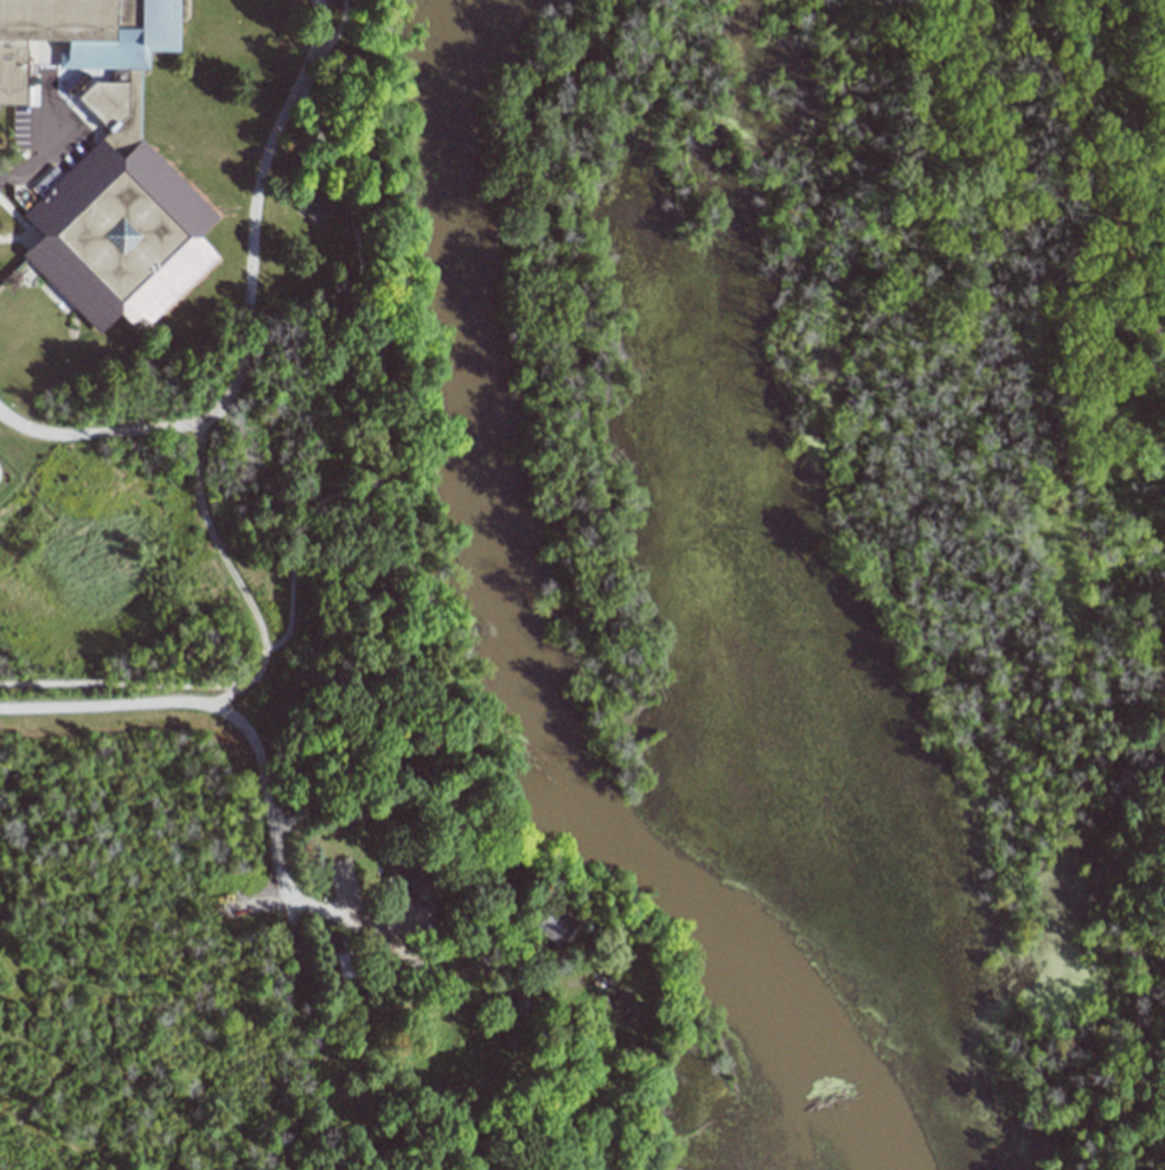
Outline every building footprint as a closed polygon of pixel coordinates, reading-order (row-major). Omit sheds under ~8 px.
[(27,106),(27,70),(145,71),(146,53),(177,53),(179,0),(0,0),(0,104),(27,106)] [(113,79),(105,87),(97,78),(76,98),(108,131),(136,104),(113,79)] [(23,256),(97,335),(116,318),(135,339),(220,261),(200,239),(218,220),(142,141),(119,161),(100,143),(20,216),(41,241),(23,256)]
